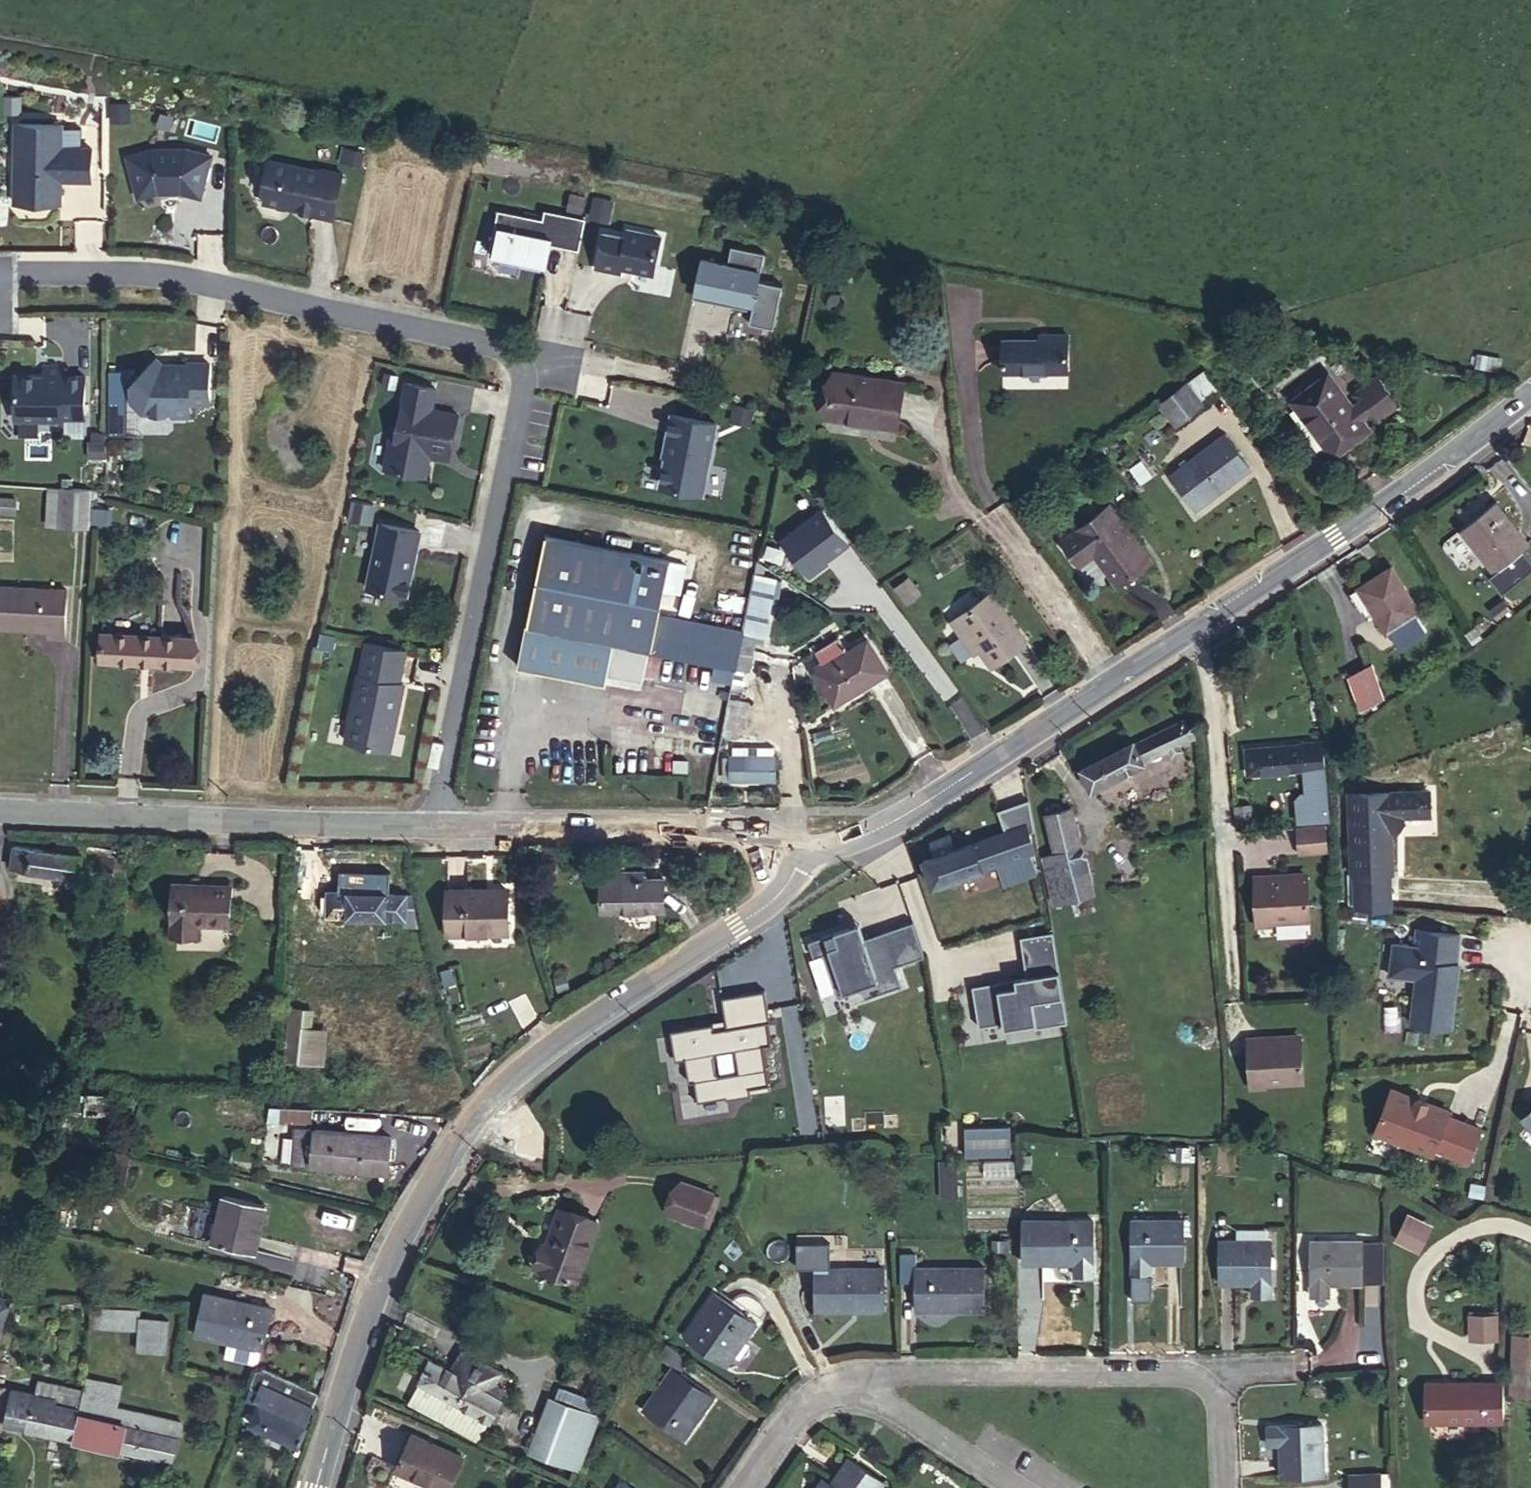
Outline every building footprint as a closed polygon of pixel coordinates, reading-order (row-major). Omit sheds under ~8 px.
[(64,126),(17,125),(16,202),(62,203),(62,180),(93,180),(93,149),(63,149),(64,126)] [(154,149),(129,156),(140,197),(160,192),(182,191),(202,196),(213,155),(188,149),(154,149)] [(313,213),(335,218),(344,174),(319,169),(319,171),(270,161),(265,181),(268,185),(265,202),(313,212),(313,213)] [(610,223),(615,199),(593,195),(588,219),(610,223)] [(547,243),(580,250),(587,218),(546,210),(544,219),(500,209),(491,252),(523,259),(522,265),(542,269),(547,243)] [(604,233),(597,268),(621,273),(622,267),(654,274),(661,236),(629,229),(627,238),(604,233)] [(702,259),(695,292),(736,300),(735,306),(753,310),(750,322),(775,327),(784,285),(760,280),(766,253),(732,246),(728,264),(702,259)] [(489,258),(522,265),(523,259),(491,252),(489,258)] [(694,298),(735,306),(736,300),(695,292),(694,298)] [(1068,334),(1050,334),(1050,339),(1003,339),(1004,371),(1069,371),(1068,334)] [(211,362),(191,362),(170,362),(169,372),(160,372),(152,364),(132,384),(132,401),(144,412),(174,412),(174,415),(192,415),(191,403),(210,403),(211,362)] [(170,362),(154,362),(152,364),(160,372),(169,372),(170,362)] [(64,367),(45,367),(46,375),(21,375),(16,380),(16,419),(63,420),(63,417),(86,417),(86,376),(64,376),(64,367)] [(1206,369),(1187,384),(1202,403),(1221,389),(1206,369)] [(834,371),(828,416),(867,422),(867,418),(897,423),(904,382),(834,371)] [(1362,419),(1373,410),(1379,417),(1398,403),(1377,375),(1358,390),(1363,397),(1352,405),(1328,373),(1292,399),(1334,456),(1370,429),(1362,419)] [(437,388),(408,382),(397,437),(392,436),(386,468),(420,474),(424,453),(431,455),(450,459),(459,414),(433,409),(437,388)] [(1202,403),(1187,384),(1186,382),(1173,392),(1178,399),(1164,409),(1176,426),(1203,405),(1202,403)] [(756,409),(736,405),(734,420),(753,424),(756,409)] [(673,415),(666,456),(668,456),(664,486),(705,494),(717,423),(673,415)] [(1196,509),(1250,469),(1225,434),(1168,475),(1196,509)] [(424,453),(420,474),(427,475),(431,455),(424,453)] [(57,524),(89,526),(91,489),(59,488),(57,524)] [(1496,571),(1530,544),(1495,501),(1461,528),(1496,571)] [(1119,585),(1150,561),(1109,505),(1062,540),(1075,558),(1090,547),(1119,585)] [(784,543),(812,576),(851,543),(823,510),(784,543)] [(408,596),(421,531),(381,523),(368,587),(408,596)] [(525,626),(613,644),(607,673),(643,680),(649,651),(711,663),(730,667),(734,668),(736,668),(742,635),(743,633),(743,631),(716,626),(719,614),(657,602),(666,560),(544,535),(525,626)] [(1386,631),(1419,611),(1391,566),(1358,587),(1386,631)] [(743,631),(743,633),(762,638),(774,579),(754,575),(743,631)] [(67,589),(0,586),(0,628),(49,630),(49,637),(64,638),(67,589)] [(992,666),(1027,640),(991,592),(950,622),(960,635),(966,630),(992,666)] [(613,644),(525,626),(518,665),(605,683),(607,673),(613,644)] [(194,665),(194,637),(101,633),(100,660),(194,665)] [(752,637),(742,635),(736,668),(734,668),(732,682),(743,684),(752,637)] [(841,639),(816,653),(824,669),(814,675),(833,711),(894,679),(872,637),(847,650),(841,639)] [(730,667),(711,663),(709,674),(728,678),(730,667)] [(1361,709),(1383,697),(1372,663),(1349,675),(1361,709)] [(347,739),(392,748),(405,683),(360,674),(347,739)] [(1134,741),(1081,768),(1092,789),(1193,737),(1183,719),(1135,743),(1134,741)] [(1325,764),(1323,740),(1302,742),(1302,743),(1247,748),(1249,773),(1311,768),(1312,800),(1309,800),(1309,820),(1329,819),(1328,799),(1325,799),(1324,772),(1323,772),(1324,765),(1325,764)] [(732,756),(730,756),(730,779),(775,779),(775,756),(772,756),(773,746),(748,746),(748,756),(732,756)] [(732,756),(748,756),(748,746),(733,746),(732,756)] [(1432,792),(1352,792),(1353,872),(1356,872),(1392,872),(1393,872),(1392,831),(1400,831),(1406,823),(1406,816),(1433,816),(1432,792)] [(1234,806),(1236,830),(1252,829),(1250,804),(1234,806)] [(1054,902),(1092,893),(1072,807),(1046,814),(1055,853),(1043,855),(1054,902)] [(1001,862),(1026,853),(1030,852),(1021,825),(955,849),(950,834),(931,841),(936,855),(925,859),(933,885),(1001,862)] [(1328,851),(1326,826),(1296,828),(1298,853),(1328,851)] [(110,880),(114,859),(82,854),(83,845),(58,842),(57,851),(14,845),(11,867),(110,880)] [(1033,875),(1026,853),(1001,862),(1009,883),(1033,875)] [(1392,872),(1356,872),(1356,903),(1392,907),(1392,872)] [(664,908),(664,879),(626,879),(626,873),(602,873),(602,909),(664,908)] [(1271,875),(1255,876),(1255,879),(1256,920),(1308,918),(1307,876),(1271,878),(1271,875)] [(394,884),(387,884),(387,876),(368,876),(368,893),(355,892),(355,878),(353,876),(329,876),(327,915),(405,918),(406,894),(393,894),(394,884)] [(230,924),(231,885),(173,883),(171,934),(192,935),(193,923),(230,924)] [(448,932),(509,932),(508,889),(447,890),(448,932)] [(810,920),(809,920),(823,944),(858,924),(845,900),(817,916),(810,920)] [(807,915),(810,920),(817,916),(814,911),(807,915)] [(1042,916),(1031,919),(1037,956),(1049,955),(1043,916),(1042,916)] [(719,970),(718,971),(730,994),(766,974),(823,944),(809,920),(719,970)] [(1461,934),(1417,929),(1415,945),(1393,942),(1389,975),(1415,978),(1409,1022),(1453,1028),(1460,971),(1456,971),(1461,934)] [(718,971),(688,989),(723,1057),(791,1020),(766,974),(730,994),(718,971)] [(288,1049),(307,1051),(311,1011),(288,1008),(287,1019),(291,1020),(288,1049)] [(1250,1083),(1303,1080),(1301,1038),(1265,1040),(1264,1037),(1248,1038),(1250,1083)] [(306,1061),(307,1051),(288,1049),(286,1059),(306,1061)] [(1449,1109),(1391,1089),(1376,1133),(1434,1153),(1436,1148),(1471,1160),(1482,1127),(1447,1115),(1449,1109)] [(112,1115),(111,1096),(86,1097),(87,1116),(112,1115)] [(312,1108),(280,1106),(268,1105),(267,1122),(311,1124),(312,1108)] [(1527,1123),(1530,1119),(1530,1110),(1522,1118),(1527,1123)] [(292,1164),(307,1165),(310,1128),(295,1127),(292,1164)] [(967,1158),(1012,1158),(1011,1128),(967,1128),(967,1158)] [(387,1172),(391,1136),(315,1129),(312,1165),(387,1172)] [(701,1224),(713,1193),(682,1181),(671,1214),(701,1224)] [(254,1253),(265,1205),(223,1195),(212,1243),(254,1253)] [(577,1281),(598,1222),(560,1209),(547,1246),(543,1244),(535,1266),(577,1281)] [(1430,1221),(1408,1213),(1399,1239),(1420,1246),(1430,1221)] [(1094,1219),(1023,1219),(1023,1262),(1076,1263),(1076,1275),(1094,1274),(1094,1219)] [(1184,1219),(1132,1219),(1132,1275),(1151,1275),(1151,1263),(1184,1262),(1184,1219)] [(1271,1295),(1271,1283),(1271,1240),(1220,1239),(1220,1283),(1252,1283),(1252,1295),(1271,1295)] [(1363,1240),(1311,1239),(1311,1295),(1329,1295),(1329,1282),(1362,1283),(1362,1280),(1363,1243),(1363,1240)] [(1382,1243),(1363,1243),(1362,1280),(1381,1280),(1382,1243)] [(916,1254),(900,1253),(900,1282),(916,1282),(916,1310),(984,1310),(984,1267),(916,1267),(916,1254)] [(884,1310),(885,1267),(817,1267),(816,1267),(816,1310),(884,1310)] [(229,1342),(260,1349),(263,1349),(272,1307),(206,1292),(196,1334),(229,1342)] [(715,1293),(684,1335),(727,1365),(757,1323),(715,1293)] [(10,1305),(0,1302),(0,1336),(10,1305)] [(91,1308),(89,1327),(139,1329),(139,1318),(140,1318),(140,1310),(91,1308)] [(1495,1314),(1467,1314),(1467,1335),(1495,1335),(1495,1314)] [(139,1318),(139,1329),(137,1349),(166,1352),(168,1320),(140,1318),(139,1318)] [(1529,1336),(1512,1335),(1512,1349),(1528,1350),(1529,1336)] [(257,1363),(260,1349),(229,1342),(226,1356),(257,1363)] [(691,1359),(667,1342),(657,1356),(672,1366),(642,1409),(685,1439),(715,1396),(681,1372),(691,1359)] [(1527,1380),(1528,1350),(1512,1349),(1510,1396),(1530,1397),(1530,1380),(1527,1380)] [(420,1381),(490,1421),(491,1420),(496,1422),(501,1411),(510,1416),(515,1405),(504,1399),(507,1394),(505,1389),(495,1383),(501,1372),(470,1355),(458,1359),(451,1370),(421,1353),(413,1370),(423,1375),(420,1381)] [(256,1370),(250,1388),(248,1398),(259,1403),(266,1385),(271,1387),(277,1373),(263,1367),(256,1370)] [(319,1392),(277,1373),(271,1387),(266,1385),(259,1403),(251,1422),(270,1431),(285,1438),(300,1445),(319,1392)] [(80,1410),(73,1438),(172,1459),(182,1423),(173,1421),(173,1419),(117,1407),(121,1387),(86,1379),(84,1390),(80,1410)] [(55,1404),(80,1410),(84,1390),(38,1380),(35,1394),(56,1399),(55,1404)] [(1504,1421),(1503,1382),(1424,1383),(1425,1422),(1504,1421)] [(28,1428),(73,1438),(80,1410),(55,1404),(56,1399),(35,1394),(11,1389),(10,1394),(5,1421),(28,1426),(28,1428)] [(2,1392),(0,1399),(0,1420),(5,1421),(10,1394),(2,1392)] [(565,1429),(554,1457),(579,1466),(598,1415),(550,1397),(541,1419),(565,1429)] [(530,1447),(554,1457),(565,1429),(541,1419),(530,1447)] [(1324,1475),(1322,1423),(1267,1425),(1267,1443),(1280,1443),(1281,1476),(1324,1475)] [(281,1445),(285,1438),(270,1431),(268,1438),(281,1445)] [(464,1457),(412,1433),(395,1469),(438,1487),(449,1487),(464,1457)] [(884,1483),(848,1458),(831,1483),(824,1478),(816,1487),(880,1487),(884,1483)]
